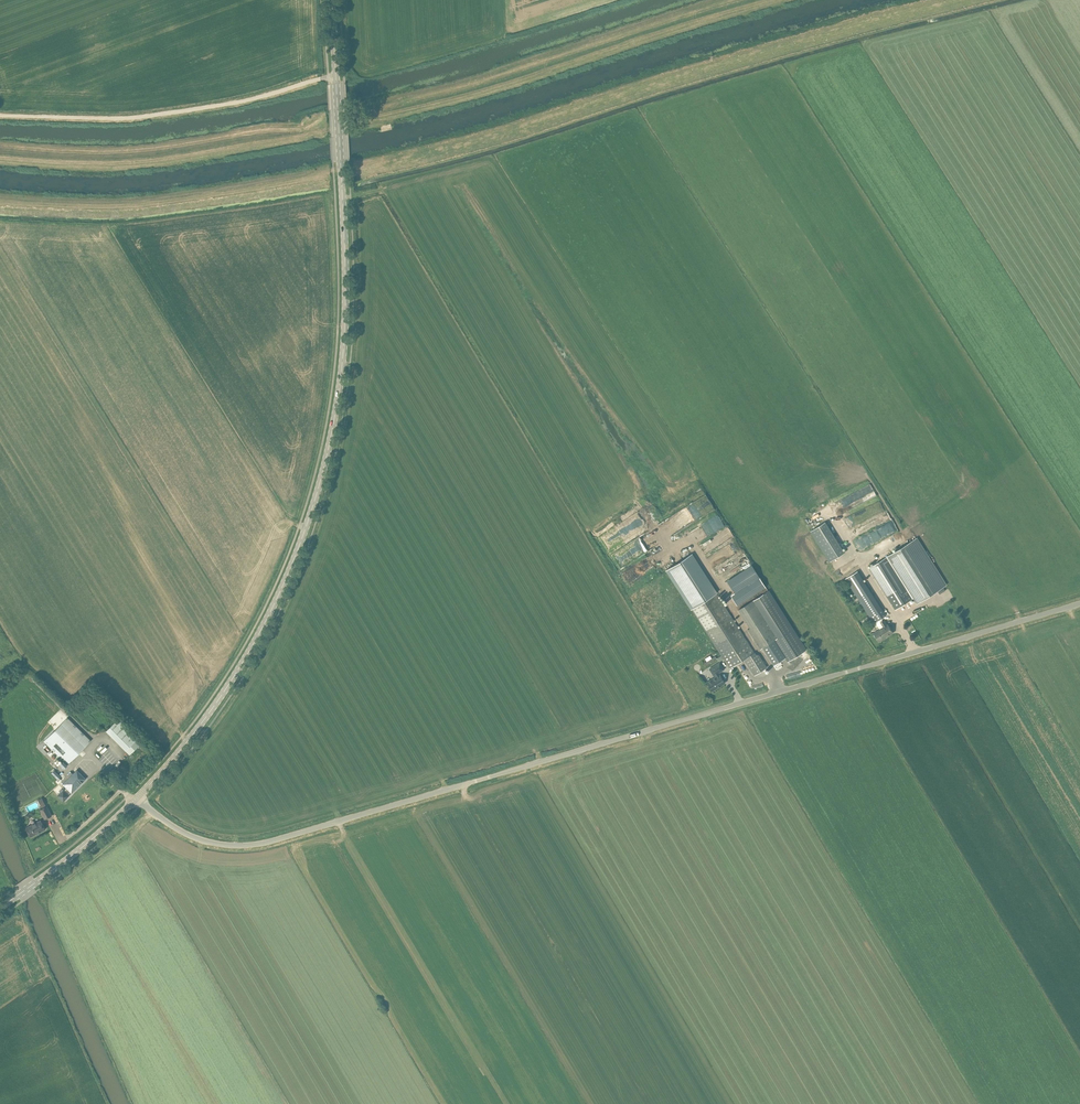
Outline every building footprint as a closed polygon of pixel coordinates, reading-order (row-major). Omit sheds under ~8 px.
[(870,484),(844,496),(849,499),(851,499),(852,501),(854,501),(861,504),(846,511),(846,514),(848,515),(852,513),(853,516),(855,517),(853,518),(852,521),(856,528),(865,524),(867,518),(873,515),(871,511),(865,515),(863,512),(852,513),(858,510),(859,510),(863,508),(863,501),(875,495),(870,484)] [(627,497),(621,500),(625,508),(631,505),(627,497)] [(679,521),(685,517),(681,511),(675,515),(679,521)] [(682,529),(690,525),(688,521),(680,524),(682,529)] [(810,531),(830,561),(845,552),(825,521),(810,531)] [(863,526),(866,532),(875,527),(872,521),(863,526)] [(869,568),(895,609),(914,598),(917,603),(946,585),(947,584),(918,538),(869,568)] [(854,573),(858,571),(859,570),(846,551),(845,552),(830,561),(830,562),(825,565),(837,583),(845,578),(846,578),(854,573)] [(755,654),(691,554),(667,570),(729,668),(744,659),(754,675),(767,667),(759,655),(755,654)] [(887,625),(884,620),(883,621),(881,619),(886,615),(858,571),(854,573),(846,578),(874,623),(876,622),(880,629),(874,633),(874,634),(874,635),(875,637),(876,637),(879,641),(893,632),(888,624),(887,625)] [(734,593),(731,595),(737,605),(765,587),(759,577),(734,593)] [(739,609),(750,627),(747,629),(760,649),(762,647),(773,664),(785,657),(787,661),(806,649),(768,590),(739,609)] [(859,603),(854,607),(861,618),(866,615),(859,603)] [(715,656),(711,658),(706,661),(704,663),(705,666),(716,659),(715,656)] [(713,690),(725,683),(719,674),(719,675),(718,673),(724,669),(719,662),(709,669),(714,675),(715,675),(716,676),(707,682),(713,690)] [(106,730),(126,750),(138,738),(118,718),(106,730)] [(53,750),(63,761),(60,764),(64,768),(91,740),(75,724),(64,736),(62,734),(60,736),(54,730),(46,738),(55,747),(53,750)] [(51,773),(58,779),(60,776),(54,770),(51,773)] [(60,792),(57,795),(63,801),(69,795),(68,794),(71,792),(76,786),(77,787),(86,778),(77,770),(63,784),(64,786),(67,788),(65,790),(62,788),(59,791),(60,792)] [(52,816),(47,806),(40,809),(45,819),(52,816)] [(46,829),(41,820),(26,827),(31,837),(46,829)]
